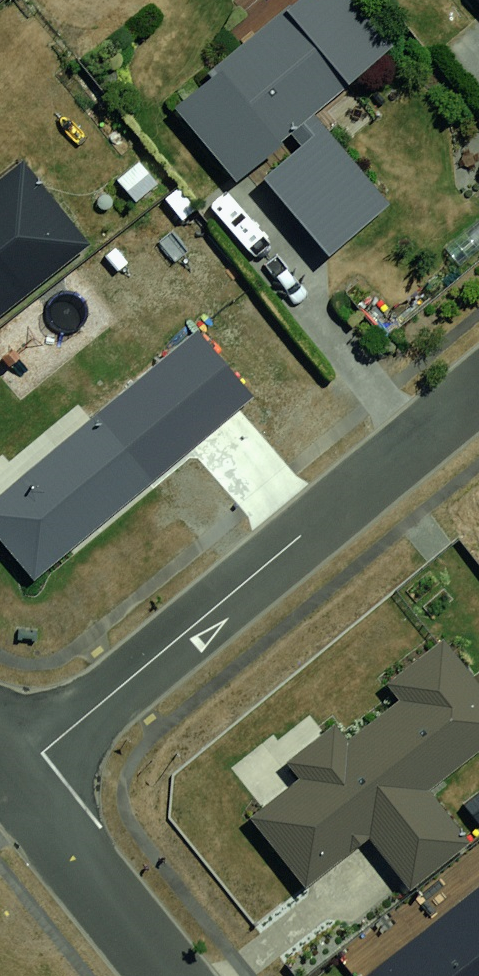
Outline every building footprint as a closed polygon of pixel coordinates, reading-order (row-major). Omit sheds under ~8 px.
[(163,100),(227,177),(384,47),(345,0),(284,0),(163,100)] [(476,19),(478,17),(478,0),(467,0),(476,19)] [(324,124),(261,177),(323,249),(385,196),(324,124)] [(82,242),(0,134),(0,303),(82,242)] [(0,458),(0,542),(8,552),(127,467),(79,403),(0,458)] [(228,812),(290,888),(345,844),(388,898),(461,840),(418,787),(478,738),(478,687),(442,641),(228,812)] [(356,975),(478,975),(478,876),(356,975)]
